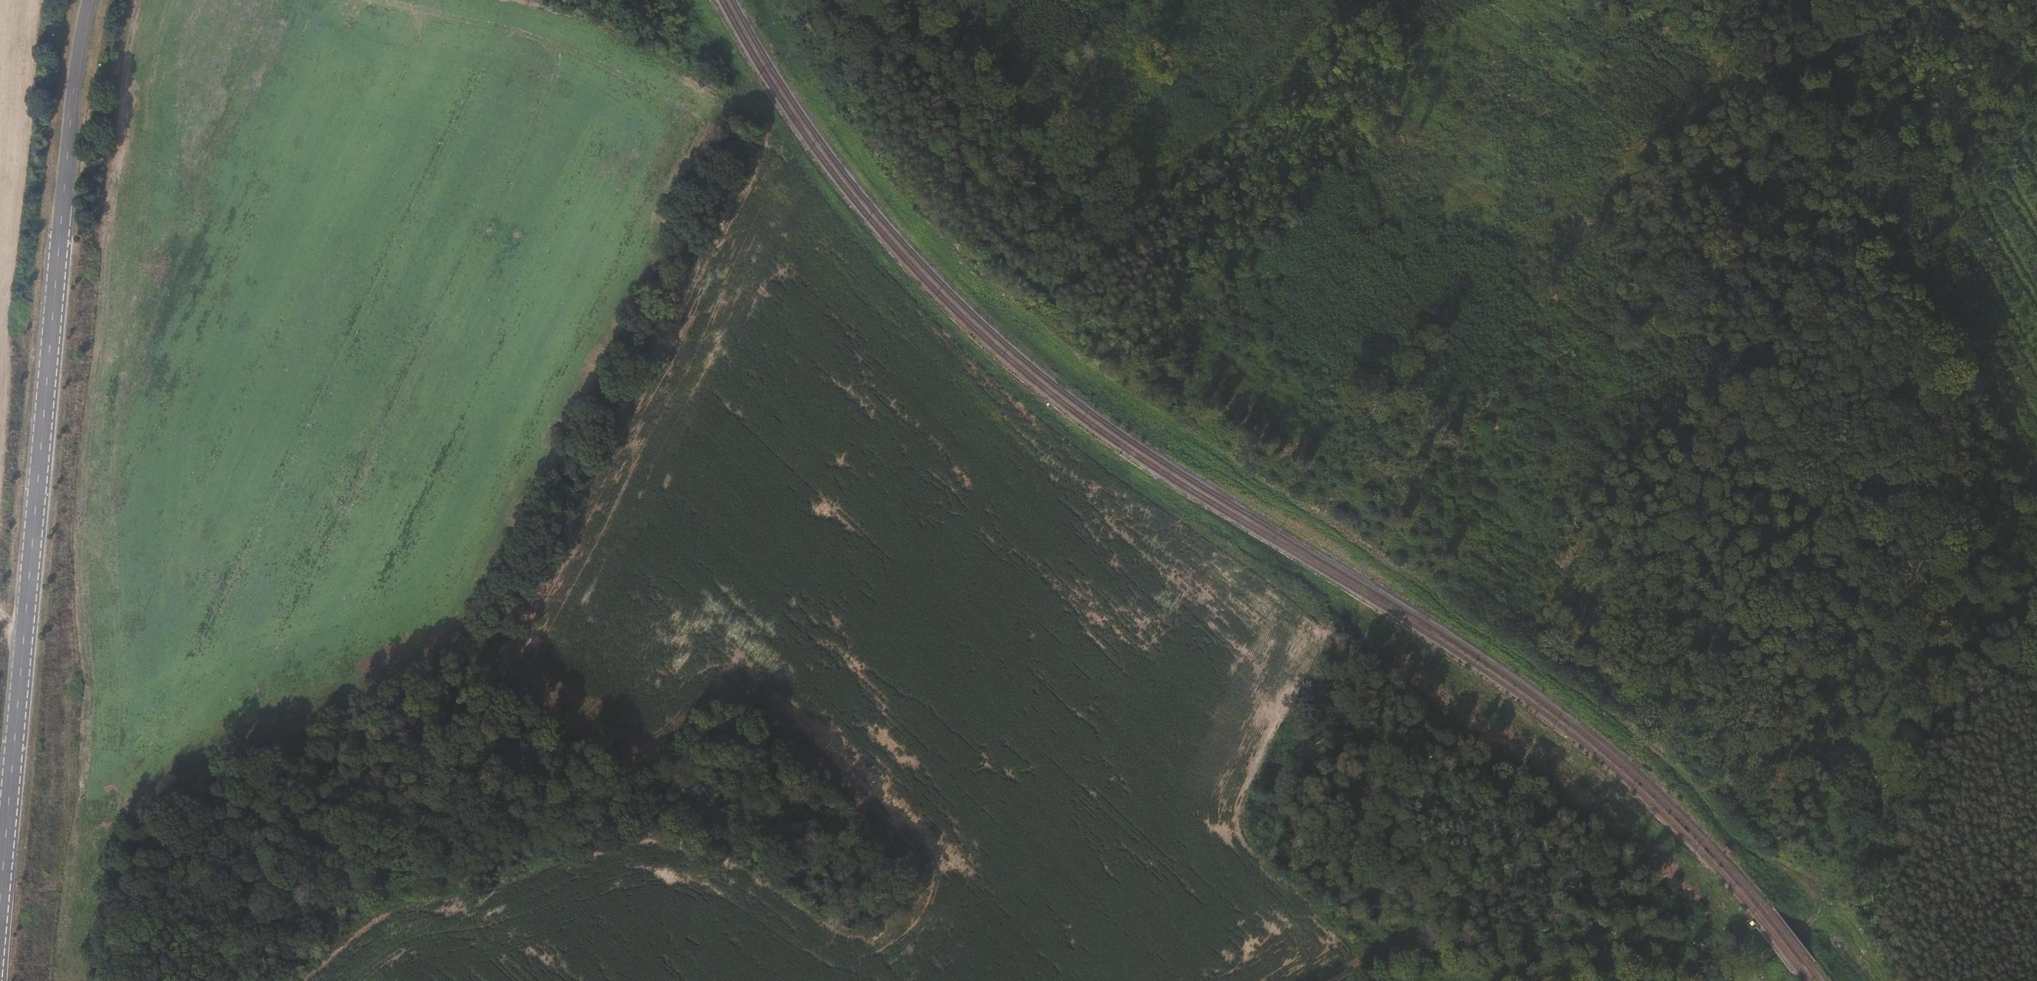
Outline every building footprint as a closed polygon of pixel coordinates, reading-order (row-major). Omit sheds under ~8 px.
[(1545,797),(1558,807),(1564,800),(1551,789),(1545,797)]
